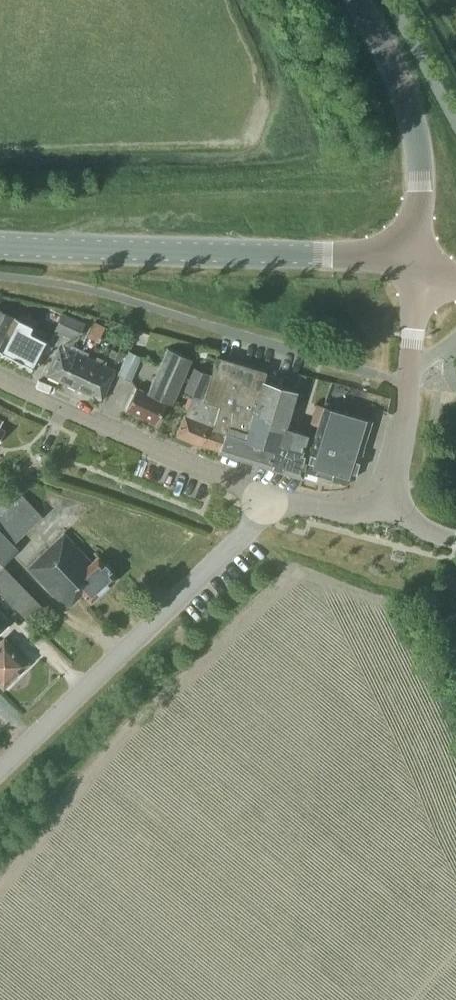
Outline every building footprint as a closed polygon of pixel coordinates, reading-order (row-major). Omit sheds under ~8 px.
[(38,336),(28,331),(31,325),(0,309),(0,351),(35,368),(48,341),(38,336)] [(84,321),(63,311),(54,330),(76,340),(84,321)] [(106,326),(94,321),(87,337),(99,342),(106,326)] [(71,345),(69,349),(59,344),(45,374),(62,381),(68,366),(71,368),(80,349),(71,345)] [(170,404),(191,358),(167,347),(147,393),(136,388),(126,409),(155,423),(165,402),(170,404)] [(112,348),(108,356),(121,362),(125,354),(112,348)] [(206,357),(207,351),(198,348),(196,354),(206,357)] [(88,353),(84,351),(80,349),(71,368),(68,366),(62,381),(101,400),(115,370),(104,365),(106,362),(97,357),(95,361),(87,357),(88,353)] [(142,356),(128,350),(117,374),(131,381),(142,356)] [(293,390),(262,381),(265,371),(216,356),(211,375),(203,400),(220,404),(213,427),(220,430),(218,436),(223,438),(219,450),(224,452),(223,452),(302,476),(304,470),(309,451),(302,448),(307,434),(293,429),(295,421),(293,420),(298,405),(301,393),(293,390)] [(203,400),(211,375),(194,367),(184,390),(194,394),(186,415),(185,414),(176,435),(198,445),(198,444),(200,445),(200,444),(219,450),(223,438),(218,436),(220,430),(213,427),(220,404),(203,400)] [(298,373),(293,390),(301,393),(307,375),(298,373)] [(309,451),(304,470),(345,483),(353,478),(363,449),(362,449),(371,420),(330,408),(332,403),(325,401),(317,426),(314,425),(309,427),(307,434),(302,448),(309,451)] [(1,563),(17,548),(13,544),(42,515),(22,494),(15,500),(3,488),(2,487),(0,489),(0,564),(1,563)] [(91,601),(117,576),(97,556),(91,562),(64,533),(28,567),(66,608),(82,592),(91,601)] [(9,621),(0,611),(0,629),(9,621)] [(26,663),(3,640),(0,643),(0,682),(3,685),(26,663)]
